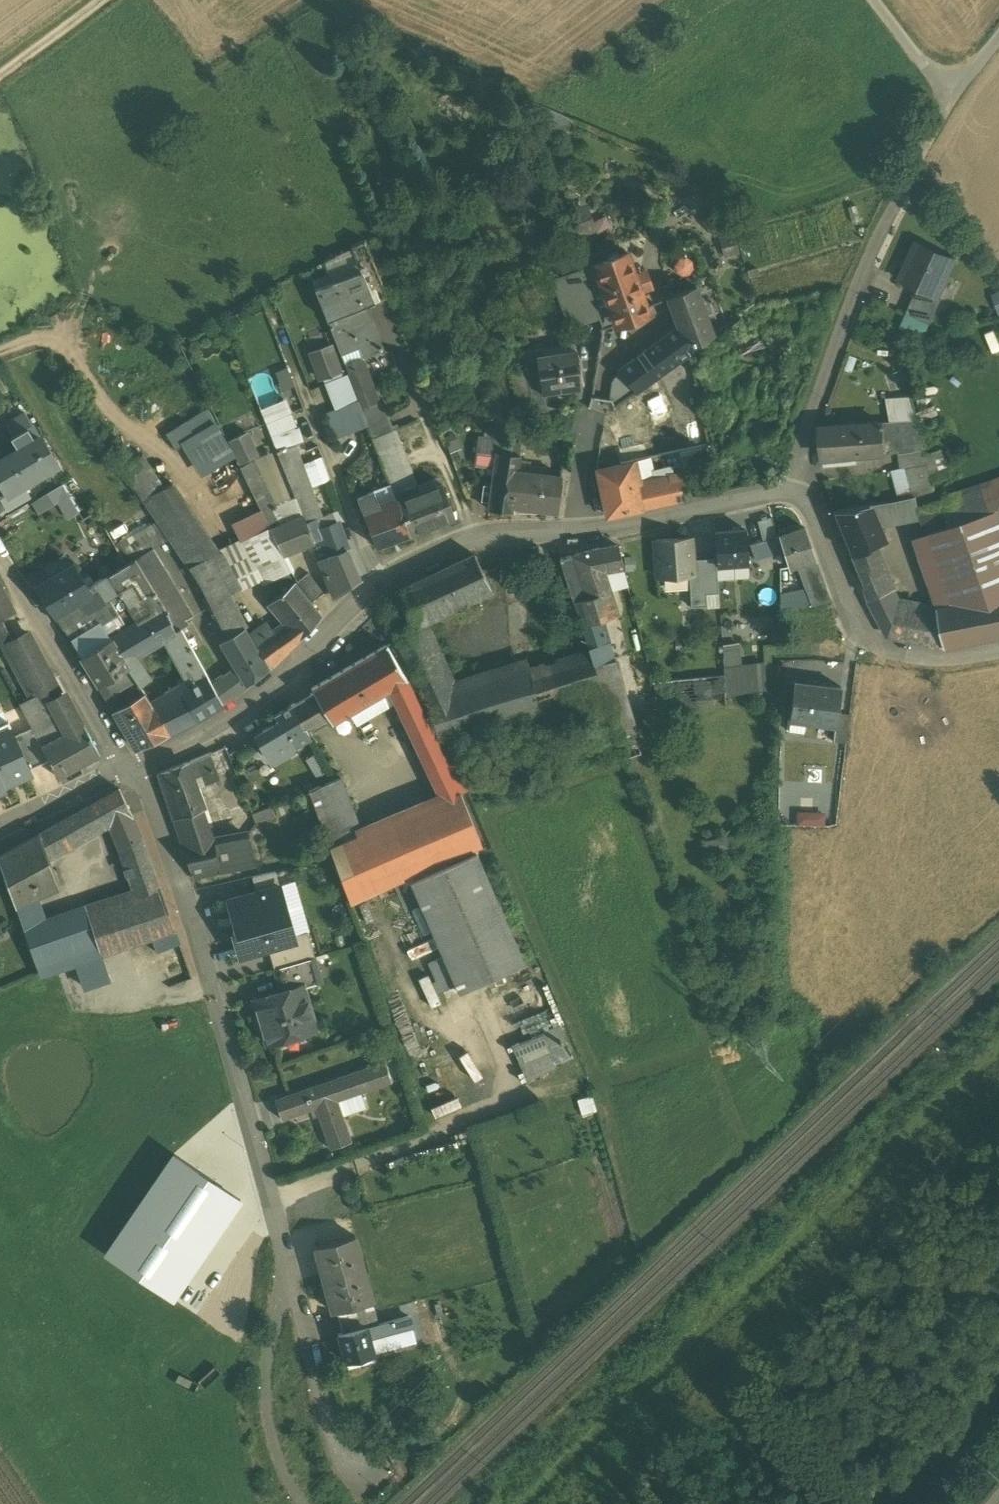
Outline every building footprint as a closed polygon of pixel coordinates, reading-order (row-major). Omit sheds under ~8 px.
[(954,259),(916,242),(899,279),(918,288),(938,297),(938,296),(954,259)] [(387,295),(369,250),(349,258),(355,273),(362,270),(374,300),(374,301),(387,295)] [(626,253),(594,265),(616,325),(648,313),(626,253)] [(581,268),(549,279),(567,330),(599,319),(581,268)] [(355,273),(315,288),(341,354),(359,347),(363,357),(381,351),(363,304),(374,300),(362,270),(355,273)] [(695,286),(667,297),(679,330),(687,350),(714,335),(695,286)] [(938,297),(918,288),(906,313),(930,323),(941,298),(938,296),(938,297)] [(997,312),(998,312),(998,289),(990,292),(997,312)] [(235,329),(229,313),(223,316),(229,331),(235,329)] [(679,330),(664,339),(679,360),(688,354),(687,350),(679,330)] [(664,338),(619,370),(636,392),(657,376),(679,360),(664,339),(664,338)] [(308,352),(317,380),(342,371),(333,344),(308,352)] [(576,350),(537,356),(542,393),(582,387),(576,350)] [(358,400),(362,410),(381,403),(363,357),(344,364),(358,400)] [(889,386),(904,383),(901,367),(885,371),(889,386)] [(335,409),(358,400),(347,373),(324,382),(335,409)] [(261,409),(266,423),(290,414),(285,400),(261,409)] [(362,410),(358,400),(335,409),(326,413),(336,438),(368,426),(362,410)] [(362,410),(373,438),(392,431),(382,403),(381,403),(362,410)] [(290,414),(266,423),(271,436),(295,427),(290,414)] [(566,420),(543,416),(541,432),(556,433),(565,434),(566,420)] [(177,437),(197,426),(192,417),(172,428),(177,437)] [(215,421),(182,442),(201,476),(235,457),(215,421)] [(916,421),(882,423),(884,452),(894,451),(898,450),(923,445),(916,421)] [(882,423),(821,427),(824,466),(853,463),(852,455),(884,452),(882,423)] [(295,427),(271,436),(276,449),(286,447),(303,441),(298,426),(295,427)] [(11,438),(20,453),(0,464),(0,484),(7,495),(59,465),(43,439),(37,443),(28,428),(11,438)] [(228,440),(240,463),(259,453),(248,430),(228,440)] [(392,431),(373,438),(383,464),(388,476),(410,468),(395,430),(392,431)] [(565,434),(556,433),(554,452),(564,456),(565,434)] [(479,440),(476,463),(495,466),(497,453),(520,456),(521,445),(479,440)] [(923,445),(898,450),(901,468),(912,466),(927,464),(925,454),(923,445)] [(286,447),(276,449),(286,473),(303,472),(298,460),(292,462),(286,447)] [(941,450),(925,454),(927,464),(932,481),(949,477),(941,450)] [(520,456),(497,453),(495,466),(489,509),(514,512),(515,506),(513,506),(518,470),(520,456)] [(142,498),(163,488),(142,456),(119,466),(142,498)] [(276,504),(254,459),(240,466),(262,511),(270,506),(276,504)] [(631,461),(596,469),(606,514),(607,515),(608,515),(641,508),(637,485),(631,461)] [(927,464),(912,466),(917,485),(919,495),(935,490),(932,481),(927,464)] [(410,468),(388,476),(392,489),(397,500),(419,491),(410,468)] [(561,475),(518,470),(513,506),(515,506),(557,511),(561,475)] [(330,513),(321,516),(311,490),(308,487),(303,472),(286,473),(295,496),(302,516),(313,542),(320,560),(347,549),(337,521),(334,523),(330,513)] [(685,475),(654,482),(659,504),(689,497),(685,475)] [(943,498),(952,524),(997,509),(998,514),(998,479),(943,498)] [(64,518),(77,512),(63,482),(29,498),(36,512),(57,502),(64,518)] [(419,491),(397,500),(410,534),(455,516),(442,482),(419,491)] [(654,482),(637,485),(641,508),(659,504),(654,482)] [(219,551),(173,483),(163,488),(142,498),(177,551),(189,567),(206,557),(207,557),(219,551)] [(919,495),(917,485),(901,489),(904,499),(916,496),(919,495)] [(392,489),(373,490),(380,506),(397,500),(392,489)] [(373,490),(358,496),(364,512),(380,506),(373,490)] [(276,504),(270,506),(280,524),(302,516),(295,496),(276,504)] [(904,499),(907,517),(922,517),(918,506),(916,496),(904,499)] [(943,498),(918,506),(922,517),(928,533),(952,524),(943,498)] [(904,499),(892,502),(870,505),(876,518),(889,519),(907,517),(904,499)] [(380,506),(364,512),(377,546),(410,534),(397,500),(380,506)] [(876,518),(870,505),(834,510),(852,554),(874,546),(886,542),(876,518)] [(270,506),(262,511),(270,527),(280,524),(270,506)] [(917,611),(914,611),(914,606),(914,603),(897,603),(896,600),(895,600),(890,590),(892,590),(874,546),(852,554),(870,597),(869,597),(870,599),(888,633),(888,634),(889,635),(889,634),(902,638),(943,647),(943,646),(945,647),(946,646),(998,636),(998,514),(997,509),(952,524),(928,533),(953,604),(918,611),(917,611)] [(302,516),(280,524),(270,527),(283,554),(313,542),(302,516)] [(772,517),(761,520),(767,539),(777,536),(772,517)] [(219,551),(207,557),(227,595),(269,572),(265,564),(283,554),(270,527),(219,551)] [(805,527),(779,535),(788,567),(797,564),(815,560),(816,560),(805,527)] [(745,529),(714,531),(717,564),(748,562),(745,529)] [(767,539),(750,545),(760,575),(772,570),(787,567),(778,536),(767,539)] [(690,537),(655,540),(658,577),(693,575),(692,559),(690,537)] [(597,548),(560,558),(578,615),(602,619),(614,616),(616,610),(604,568),(622,565),(618,545),(597,548)] [(151,549),(135,558),(143,572),(154,590),(163,606),(169,617),(173,625),(189,616),(151,549)] [(347,549),(320,560),(334,596),(359,580),(347,549)] [(273,580),(290,569),(283,554),(265,564),(269,572),(273,580)] [(475,554),(399,591),(414,622),(415,623),(419,622),(491,587),(475,554)] [(227,595),(207,557),(206,557),(189,567),(199,584),(205,594),(221,626),(227,638),(244,628),(227,595)] [(716,557),(692,559),(695,594),(718,592),(716,557)] [(143,572),(135,558),(93,584),(96,590),(98,589),(105,601),(119,591),(120,592),(138,621),(144,617),(151,628),(169,617),(163,606),(154,590),(143,572)] [(815,560),(797,564),(806,590),(807,593),(825,587),(815,560)] [(73,563),(36,585),(55,615),(92,593),(73,563)] [(324,593),(308,573),(297,581),(313,602),(324,593)] [(281,592),(270,602),(279,612),(289,624),(300,638),(321,616),(295,583),(294,582),(281,592)] [(31,635),(15,644),(2,619),(14,612),(0,586),(0,643),(30,698),(20,704),(33,728),(49,760),(58,777),(100,754),(71,700),(67,702),(60,691),(31,635)] [(806,590),(781,595),(780,612),(830,601),(825,587),(807,593),(806,590)] [(92,593),(55,615),(63,627),(105,601),(98,589),(96,590),(92,593)] [(105,601),(63,627),(81,655),(110,638),(138,621),(120,592),(119,591),(105,601)] [(602,619),(578,615),(582,626),(588,646),(592,658),(602,689),(618,736),(619,736),(634,731),(621,690),(621,689),(614,657),(613,657),(611,650),(606,646),(599,625),(602,619)] [(138,621),(110,638),(126,662),(136,656),(159,642),(151,628),(144,617),(138,621)] [(187,680),(165,693),(165,695),(183,727),(198,719),(221,705),(221,704),(222,704),(208,677),(206,674),(180,628),(176,631),(173,625),(169,617),(151,628),(159,642),(164,639),(187,680)] [(265,618),(248,629),(251,633),(256,630),(258,633),(270,627),(265,618)] [(451,693),(419,622),(415,623),(414,622),(393,632),(426,701),(439,741),(602,689),(592,658),(533,677),(530,671),(512,673),(511,673),(451,693)] [(289,624),(275,633),(288,650),(300,638),(289,624)] [(227,638),(221,626),(217,628),(220,634),(218,635),(221,641),(227,638)] [(258,633),(253,637),(270,667),(288,650),(275,633),(270,627),(258,633)] [(268,669),(244,628),(227,638),(221,641),(236,666),(236,667),(248,685),(268,669)] [(126,662),(110,638),(81,655),(99,685),(113,677),(128,667),(129,667),(128,666),(126,662)] [(737,644),(721,645),(723,675),(725,695),(763,692),(761,663),(738,665),(737,644)] [(387,645),(312,689),(314,692),(327,714),(332,723),(389,689),(407,679),(387,645)] [(136,656),(126,662),(128,666),(139,660),(136,656)] [(151,678),(139,660),(128,666),(129,667),(128,667),(135,678),(135,679),(140,686),(151,678)] [(236,666),(223,675),(213,683),(223,703),(248,685),(236,667),(236,666)] [(128,667),(113,677),(120,688),(135,678),(128,667)] [(725,695),(723,675),(656,679),(657,705),(725,701),(725,695)] [(113,677),(99,685),(105,696),(117,690),(120,688),(113,677)] [(165,693),(151,678),(140,686),(144,692),(150,702),(165,693)] [(445,759),(407,679),(389,689),(441,799),(362,833),(330,848),(350,901),(394,882),(405,908),(420,901),(459,990),(524,962),(474,847),(481,844),(460,792),(467,789),(453,755),(445,759)] [(841,687),(794,681),(789,720),(834,726),(836,726),(838,712),(841,687)] [(124,704),(117,690),(105,696),(114,710),(124,704)] [(124,704),(114,710),(137,749),(170,733),(150,702),(144,692),(124,704)] [(302,699),(291,705),(304,727),(316,720),(327,714),(314,692),(302,699)] [(165,693),(150,702),(170,733),(183,727),(165,695),(165,693)] [(291,705),(274,716),(279,724),(275,726),(273,724),(254,735),(271,764),(312,740),(304,727),(291,705)] [(850,714),(838,712),(836,726),(834,726),(833,741),(846,743),(850,714)] [(4,785),(11,782),(10,778),(30,769),(15,736),(8,721),(0,725),(0,776),(4,785)] [(49,760),(33,728),(15,736),(30,769),(49,760)] [(209,753),(186,763),(195,788),(218,778),(209,753)] [(186,763),(158,774),(174,822),(199,811),(202,810),(195,788),(186,763)] [(341,776),(308,789),(319,817),(351,803),(341,776)] [(645,779),(636,782),(639,791),(648,788),(645,779)] [(137,895),(88,911),(101,956),(151,938),(175,930),(142,836),(119,789),(102,799),(111,818),(123,843),(119,845),(137,895)] [(102,799),(86,808),(95,827),(111,818),(102,799)] [(351,803),(319,817),(330,848),(362,833),(351,803)] [(86,808),(40,833),(48,853),(95,827),(86,808)] [(199,811),(174,822),(193,878),(253,864),(248,835),(210,844),(199,811)] [(257,823),(254,816),(248,818),(253,829),(256,824),(257,823)] [(775,827),(702,840),(704,852),(774,840),(775,827)] [(0,856),(0,862),(15,904),(33,896),(60,885),(48,853),(40,833),(0,856)] [(256,891),(280,884),(276,871),(253,878),(256,891)] [(295,935),(280,884),(256,891),(228,899),(237,930),(232,931),(240,956),(268,948),(296,940),(295,935)] [(88,911),(44,925),(33,896),(15,904),(41,975),(75,964),(101,956),(88,911)] [(175,930),(151,938),(156,952),(180,944),(175,930)] [(268,948),(274,968),(315,956),(308,931),(295,935),(296,940),(268,948)] [(101,956),(75,964),(84,990),(110,982),(101,956)] [(315,956),(274,968),(281,991),(303,984),(304,987),(322,982),(315,956)] [(281,991),(254,999),(259,1014),(256,1019),(257,1025),(262,1028),(267,1043),(316,1029),(304,987),(303,984),(281,991)] [(560,1025),(543,1033),(549,1047),(561,1041),(566,1039),(560,1025)] [(536,1035),(512,1045),(526,1078),(552,1067),(545,1048),(549,1047),(543,1033),(536,1036),(536,1035)] [(556,1063),(568,1058),(561,1041),(549,1047),(556,1063)] [(384,1060),(299,1089),(306,1110),(315,1107),(330,1148),(352,1140),(338,1099),(391,1081),(384,1060)] [(299,1089),(274,1098),(281,1118),(306,1110),(299,1089)] [(175,1157),(107,1256),(171,1300),(239,1201),(175,1157)] [(354,1235),(315,1246),(333,1311),(336,1311),(372,1301),(354,1235)] [(372,1301),(336,1311),(342,1333),(366,1326),(367,1327),(378,1324),(372,1301)] [(146,1362),(194,1394),(222,1352),(174,1320),(146,1362)] [(378,1324),(367,1327),(370,1340),(397,1333),(393,1320),(378,1324)] [(342,1333),(338,1334),(345,1361),(373,1353),(370,1340),(367,1327),(366,1326),(342,1333)]
